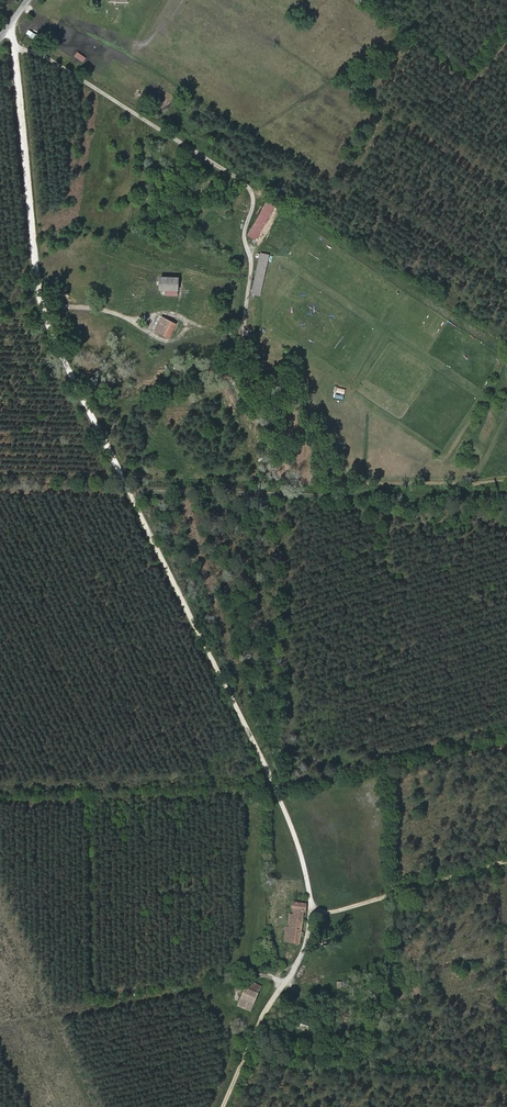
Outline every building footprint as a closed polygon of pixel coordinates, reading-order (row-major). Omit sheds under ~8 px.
[(84,62),(88,57),(78,51),(75,56),(84,62)] [(258,233),(271,240),(289,208),(276,201),(258,233)] [(168,277),(168,288),(179,289),(184,289),(184,278),(168,277)] [(175,320),(171,318),(165,329),(170,332),(167,338),(173,341),(183,322),(176,318),(175,320)] [(345,398),(346,388),(338,387),(337,398),(345,398)] [(284,941),(298,943),(305,905),(293,904),(289,929),(286,928),(284,941)] [(250,1008),(257,991),(247,988),(241,1004),(250,1008)]
